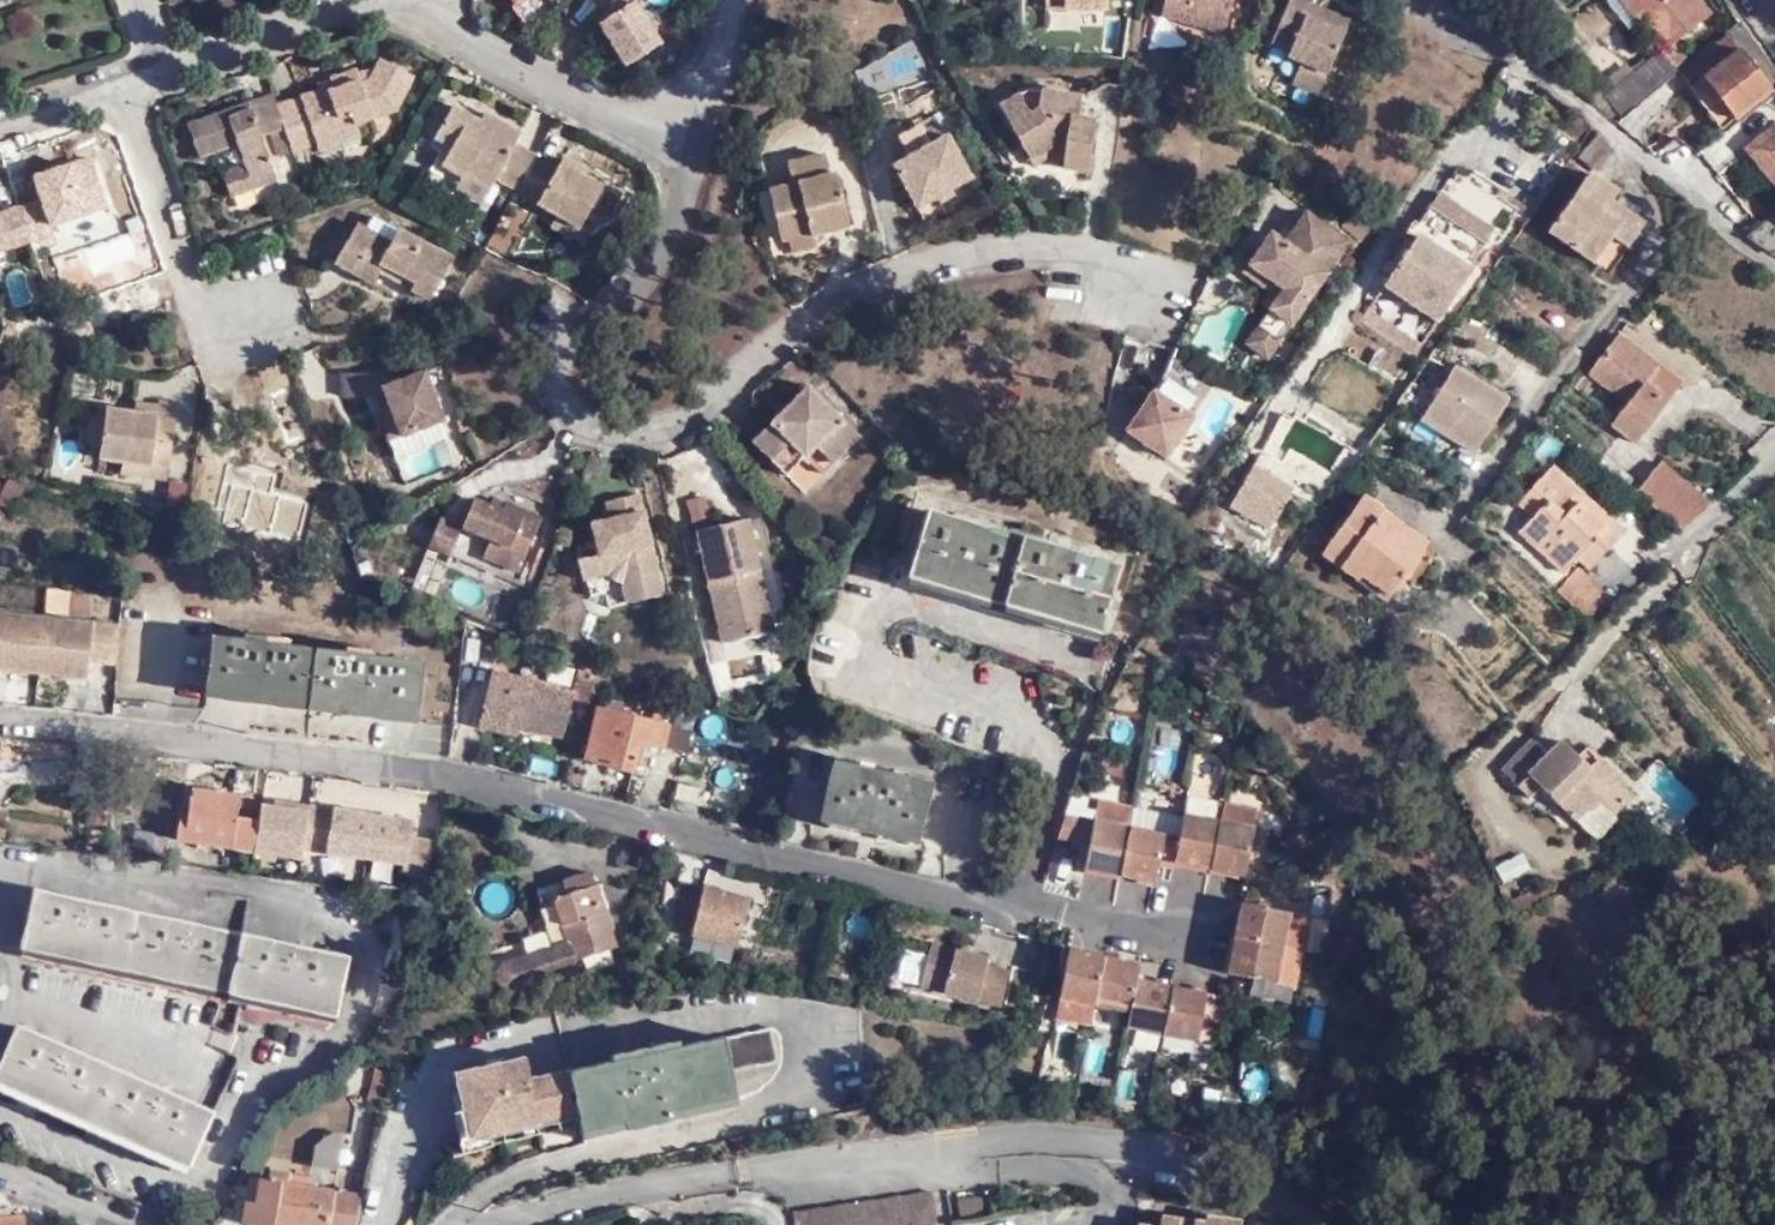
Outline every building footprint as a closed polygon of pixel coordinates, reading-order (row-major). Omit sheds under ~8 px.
[(615,15),(645,60),(671,42),(642,0),(637,0),(615,15)] [(1163,17),(1226,35),(1236,0),(1168,0),(1163,17)] [(1290,52),(1286,59),(1302,67),(1297,79),(1320,90),(1349,24),(1296,0),(1291,0),(1278,28),(1296,38),(1290,52)] [(1634,21),(1640,17),(1662,46),(1707,9),(1700,0),(1618,0),(1634,21)] [(1271,42),(1290,52),(1296,38),(1278,28),(1271,42)] [(1686,58),(1674,68),(1687,82),(1697,74),(1729,115),(1766,86),(1722,29),(1686,58)] [(1601,43),(1584,64),(1605,89),(1622,110),(1624,112),(1674,68),(1686,58),(1674,43),(1661,52),(1656,47),(1629,67),(1617,52),(1601,43)] [(321,85),(279,100),(294,145),(315,138),(319,145),(359,130),(357,120),(394,106),(414,71),(381,55),(376,67),(359,71),(357,66),(332,75),(335,86),(324,90),(321,85)] [(1717,122),(1729,115),(1697,74),(1687,82),(1717,122)] [(1030,83),(1001,99),(1031,151),(1058,138),(1066,139),(1065,164),(1089,165),(1096,116),(1080,113),(1083,89),(1030,83)] [(542,149),(544,145),(522,135),(525,129),(499,116),(503,107),(463,88),(443,128),(458,137),(448,156),(468,167),(497,181),(501,170),(524,181),(542,149)] [(1589,103),(1609,121),(1622,110),(1605,89),(1589,103)] [(294,145),(279,100),(276,92),(189,119),(203,155),(237,144),(243,162),(222,169),(230,194),(277,179),(263,137),(273,134),(279,154),(295,150),(294,145)] [(954,190),(973,179),(937,116),(900,137),(912,158),(896,167),(919,209),(938,198),(954,190)] [(1767,150),(1774,144),(1774,123),(1774,121),(1755,135),(1767,150)] [(1589,134),(1577,151),(1595,164),(1607,146),(1589,134)] [(1767,150),(1774,161),(1774,144),(1767,150)] [(816,226),(818,231),(854,221),(835,147),(792,158),(797,179),(775,184),(787,233),(796,231),(816,226)] [(542,149),(524,181),(523,184),(560,204),(586,217),(611,178),(573,158),(567,163),(542,149)] [(1582,165),(1542,221),(1608,269),(1643,221),(1609,196),(1614,188),(1582,165)] [(1433,320),(1469,268),(1466,266),(1510,205),(1501,198),(1506,192),(1473,169),(1469,174),(1457,166),(1417,220),(1413,216),(1408,224),(1416,229),(1379,281),(1433,320)] [(489,193),(497,181),(468,167),(461,179),(489,193)] [(1747,185),(1735,194),(1751,213),(1763,204),(1747,185)] [(954,190),(938,198),(942,206),(957,197),(954,190)] [(1510,205),(1521,212),(1526,206),(1506,192),(1501,198),(1510,205)] [(586,217),(560,204),(555,215),(580,228),(586,217)] [(22,208),(0,215),(0,256),(35,244),(22,208)] [(1762,218),(1744,232),(1770,251),(1774,249),(1774,209),(1762,218)] [(1256,322),(1277,337),(1348,240),(1306,210),(1297,222),(1286,237),(1276,230),(1271,227),(1249,259),(1284,283),(1256,322)] [(397,231),(360,211),(337,254),(377,273),(383,259),(419,277),(415,286),(435,296),(439,287),(461,248),(404,218),(397,231)] [(1287,215),(1276,230),(1286,237),(1297,222),(1287,215)] [(820,243),(818,231),(816,226),(796,231),(801,247),(820,243)] [(1363,304),(1355,315),(1408,354),(1417,342),(1363,304)] [(1264,353),(1277,337),(1256,322),(1244,337),(1264,353)] [(1643,378),(1659,360),(1621,327),(1588,366),(1626,397),(1608,419),(1632,439),(1653,413),(1643,403),(1655,388),(1643,378)] [(1682,380),(1659,360),(1643,378),(1655,388),(1668,397),(1682,380)] [(1504,398),(1450,362),(1417,411),(1471,445),(1504,398)] [(347,369),(347,392),(390,391),(393,405),(383,408),(391,437),(446,417),(430,369),(398,380),(394,369),(347,369)] [(1163,461),(1195,413),(1148,383),(1117,431),(1163,461)] [(856,432),(803,386),(750,442),(787,473),(815,444),(833,459),(856,432)] [(1653,413),(1668,397),(1655,388),(1643,403),(1653,413)] [(138,389),(134,404),(157,408),(160,394),(138,389)] [(157,408),(134,404),(105,400),(98,449),(100,451),(120,453),(173,463),(183,398),(160,394),(157,408)] [(173,463),(120,453),(118,467),(170,475),(173,463)] [(1577,497),(1582,490),(1549,460),(1515,496),(1530,510),(1516,523),(1559,563),(1571,551),(1588,564),(1602,550),(1587,535),(1601,519),(1577,497)] [(1658,461),(1632,489),(1679,529),(1708,501),(1658,461)] [(1296,486),(1252,462),(1225,506),(1272,531),(1296,486)] [(163,507),(185,511),(189,486),(168,482),(163,507)] [(662,589),(638,487),(604,495),(608,511),(589,516),(596,549),(576,553),(581,573),(585,572),(589,590),(600,587),(605,590),(608,601),(662,589)] [(1362,490),(1316,550),(1382,599),(1426,538),(1362,490)] [(1622,528),(1582,490),(1577,497),(1601,519),(1587,535),(1602,550),(1622,528)] [(430,549),(453,558),(463,531),(528,556),(544,518),(494,498),(490,506),(474,500),(463,529),(441,520),(430,549)] [(747,512),(695,524),(722,637),(773,625),(747,512)] [(939,517),(920,581),(1113,637),(1128,573),(939,517)] [(1574,567),(1551,591),(1589,626),(1612,600),(1574,567)] [(81,679),(83,659),(111,662),(112,626),(87,624),(87,623),(0,614),(0,670),(81,679)] [(211,641),(203,700),(413,726),(418,669),(211,641)] [(579,711),(585,713),(590,693),(604,696),(608,682),(611,672),(581,664),(572,700),(570,709),(579,711)] [(492,673),(476,727),(518,741),(522,729),(562,742),(570,709),(572,700),(492,673)] [(600,712),(617,716),(621,702),(604,698),(600,712)] [(649,709),(646,723),(661,727),(664,712),(649,709)] [(597,711),(583,765),(632,776),(640,746),(662,752),(666,730),(666,728),(661,727),(646,723),(617,716),(600,712),(597,711)] [(686,734),(666,730),(662,752),(680,756),(686,734)] [(1590,769),(1579,758),(1564,744),(1549,759),(1533,744),(1504,772),(1531,799),(1541,792),(1569,819),(1583,806),(1591,811),(1602,803),(1614,815),(1633,797),(1599,761),(1590,769)] [(637,770),(662,775),(666,757),(642,751),(637,770)] [(1588,751),(1579,758),(1590,769),(1599,761),(1588,751)] [(1120,775),(1130,776),(1133,753),(1124,754),(1120,775)] [(833,766),(819,822),(913,845),(927,790),(833,766)] [(1214,815),(1249,821),(1254,802),(1218,794),(1214,815)] [(1089,817),(1122,822),(1125,801),(1093,795),(1089,817)] [(178,814),(174,846),(250,854),(255,823),(235,821),(235,801),(186,796),(185,813),(178,814)] [(259,801),(255,823),(250,854),(301,861),(308,807),(259,801)] [(1122,822),(1114,870),(1148,877),(1151,862),(1152,853),(1157,829),(1157,827),(1161,808),(1125,801),(1122,822)] [(1618,819),(1614,815),(1602,803),(1591,811),(1583,806),(1569,819),(1592,843),(1618,819)] [(662,815),(686,822),(689,810),(665,804),(662,815)] [(1214,815),(1178,808),(1177,810),(1173,830),(1173,831),(1169,856),(1169,857),(1204,863),(1214,815)] [(1249,821),(1214,815),(1204,863),(1240,871),(1249,821)] [(1081,864),(1114,870),(1122,822),(1089,817),(1081,864)] [(1173,831),(1173,830),(1157,827),(1157,829),(1152,853),(1169,856),(1173,831)] [(1169,857),(1169,856),(1152,853),(1151,862),(1167,865),(1169,857)] [(1522,853),(1495,867),(1503,882),(1530,869),(1522,853)] [(560,938),(564,956),(605,950),(594,874),(562,879),(563,892),(552,893),(560,938)] [(1079,892),(1106,899),(1110,883),(1082,877),(1079,892)] [(691,936),(737,948),(749,899),(686,883),(676,919),(693,924),(691,936)] [(1287,904),(1236,896),(1230,933),(1279,941),(1298,945),(1306,908),(1287,904)] [(338,1020),(349,961),(34,898),(23,959),(338,1020)] [(1279,941),(1230,933),(1222,966),(1272,974),(1291,978),(1298,945),(1279,941)] [(565,964),(564,956),(560,938),(480,951),(471,955),(472,966),(482,975),(492,977),(565,964)] [(988,957),(930,943),(919,987),(1000,1008),(1009,971),(986,965),(988,957)] [(1100,952),(1066,945),(1057,993),(1053,1014),(1087,1021),(1091,1000),(1100,952)] [(1134,959),(1100,952),(1091,1000),(1125,1007),(1131,974),(1134,959)] [(1168,980),(1131,974),(1125,1007),(1123,1021),(1139,1025),(1136,1041),(1155,1045),(1159,1029),(1168,980)] [(1195,1036),(1204,988),(1168,980),(1159,1029),(1195,1036)] [(1221,992),(1204,988),(1195,1036),(1212,1039),(1221,992)] [(773,1034),(577,1073),(595,1135),(631,1129),(634,1136),(678,1126),(675,1117),(696,1113),(687,1078),(728,1072),(734,1106),(742,1103),(737,1075),(780,1065),(773,1034)] [(93,1133),(197,1176),(221,1116),(90,1063),(17,1035),(0,1082),(0,1095),(93,1133)] [(470,1139),(575,1117),(568,1074),(530,1080),(525,1062),(458,1076),(470,1139)] [(696,1113),(734,1106),(728,1072),(687,1078),(696,1113)] [(577,1073),(568,1074),(575,1117),(577,1127),(583,1126),(586,1137),(595,1135),(577,1073)] [(365,1112),(376,1113),(382,1083),(371,1078),(365,1112)] [(254,1223),(262,1224),(275,1224),(277,1222),(292,1224),(357,1224),(362,1198),(287,1183),(289,1173),(263,1167),(257,1202),(254,1223)] [(784,1212),(787,1224),(925,1224),(932,1224),(926,1190),(784,1212)] [(978,1193),(953,1199),(959,1220),(983,1217),(981,1208),(978,1193)] [(239,1220),(254,1223),(257,1202),(244,1201),(239,1220)] [(16,1221),(2,1224),(0,1210),(0,1224),(17,1224),(16,1221)] [(1234,1224),(1235,1217),(1203,1212),(1202,1220),(1157,1212),(1155,1224),(1133,1222),(1132,1224),(1240,1224),(1234,1224)]
